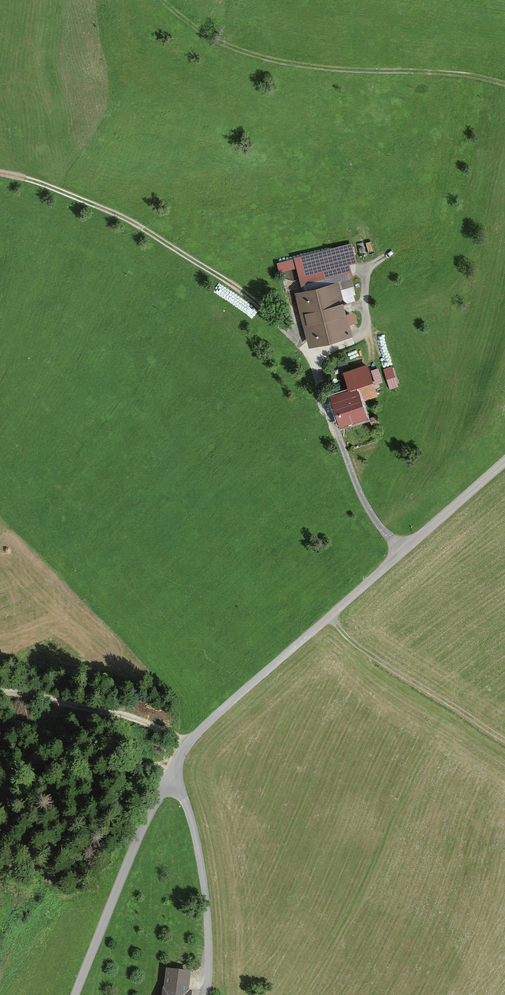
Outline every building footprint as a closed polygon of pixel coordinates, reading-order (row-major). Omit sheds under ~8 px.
[(349,246),(281,263),(283,270),(300,266),(304,283),(355,270),(349,246)] [(339,286),(301,295),(312,343),(350,334),(339,286)] [(394,365),(384,368),(391,390),(401,386),(394,365)] [(370,367),(350,373),(355,391),(339,397),(347,424),(375,415),(369,396),(379,393),(370,367)] [(167,969),(164,988),(163,988),(162,994),(192,994),(193,991),(189,991),(192,972),(167,969)]
